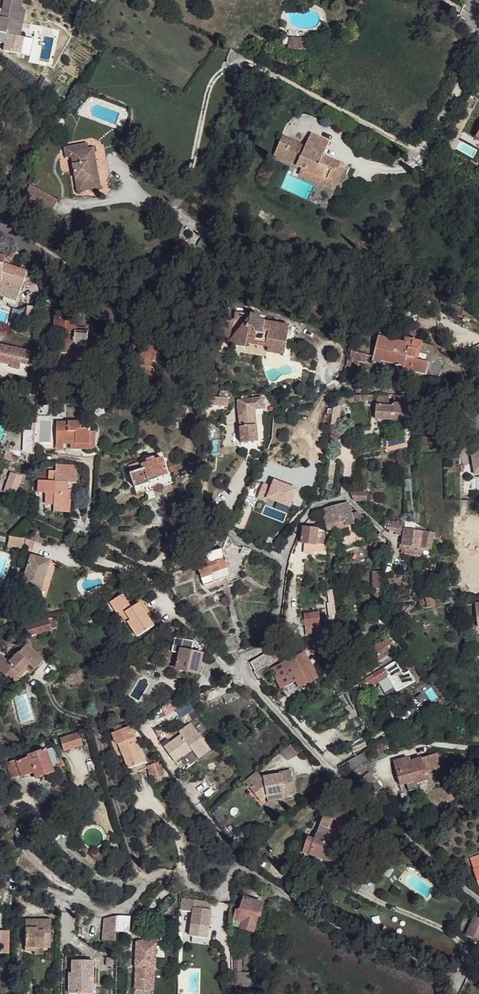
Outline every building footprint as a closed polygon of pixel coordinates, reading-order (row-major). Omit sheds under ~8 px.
[(13,0),(5,0),(1,16),(0,16),(0,33),(15,37),(22,11),(24,2),(13,0)] [(76,0),(72,0),(67,8),(80,16),(85,9),(83,8),(84,5),(76,0)] [(26,12),(22,11),(15,37),(20,38),(26,12)] [(329,144),(312,136),(306,149),(283,139),(275,159),(303,171),(313,176),(312,178),(334,188),(340,176),(338,174),(341,166),(323,157),(329,144)] [(88,143),(62,147),(64,158),(69,157),(69,153),(89,149),(88,143)] [(89,149),(69,153),(75,192),(92,190),(90,177),(96,176),(92,148),(89,149)] [(343,177),(340,176),(334,188),(312,178),(313,176),(303,171),(300,178),(335,194),(337,190),(343,177)] [(96,176),(90,177),(92,190),(98,189),(96,176)] [(28,183),(21,196),(35,205),(42,192),(28,183)] [(56,199),(42,192),(35,205),(49,212),(56,199)] [(0,261),(0,286),(2,286),(3,285),(23,291),(27,274),(5,267),(5,262),(0,261)] [(400,310),(386,299),(381,304),(395,315),(400,310)] [(77,313),(56,311),(55,332),(61,332),(60,354),(76,355),(77,357),(97,358),(98,343),(87,342),(87,333),(75,332),(76,329),(77,313)] [(248,315),(233,313),(228,340),(246,320),(248,315)] [(258,317),(248,315),(246,320),(228,340),(232,347),(244,348),(244,342),(266,347),(283,349),(287,326),(258,321),(258,317)] [(231,322),(224,320),(217,345),(227,340),(231,322)] [(390,328),(381,326),(372,361),(380,363),(380,362),(402,367),(402,370),(425,376),(428,363),(417,360),(421,343),(407,340),(405,343),(388,338),(390,328)] [(433,346),(421,343),(417,360),(428,363),(433,346)] [(0,345),(0,362),(11,365),(21,362),(27,363),(30,351),(0,345)] [(173,352),(155,347),(151,361),(149,361),(148,361),(147,362),(139,361),(136,381),(157,385),(163,378),(158,370),(159,369),(167,371),(173,352)] [(21,362),(11,365),(0,362),(0,376),(8,371),(30,376),(32,364),(27,363),(21,362)] [(262,409),(260,398),(236,401),(242,444),(257,442),(255,410),(262,409)] [(409,398),(399,398),(398,406),(392,405),(391,408),(376,407),(375,421),(410,422),(411,407),(409,406),(409,398)] [(226,407),(225,399),(203,403),(205,410),(226,407)] [(319,424),(330,425),(332,409),(321,407),(319,424)] [(183,415),(172,414),(170,422),(182,422),(183,415)] [(81,424),(58,422),(56,452),(63,452),(65,442),(71,442),(71,445),(89,446),(90,434),(90,431),(82,430),(81,424)] [(35,430),(23,430),(23,451),(34,452),(35,430)] [(93,434),(90,434),(89,446),(71,445),(71,450),(95,452),(95,438),(93,434)] [(471,440),(476,464),(478,464),(478,438),(471,440)] [(139,449),(138,448),(131,455),(136,461),(147,451),(143,446),(139,449)] [(158,455),(143,461),(142,463),(141,463),(142,468),(129,473),(133,487),(147,483),(148,482),(148,480),(165,475),(160,458),(159,458),(158,455)] [(183,456),(167,461),(169,467),(185,462),(183,456)] [(76,465),(56,464),(56,470),(49,470),(49,488),(55,489),(55,503),(72,504),(73,490),(69,489),(69,481),(76,482),(76,465)] [(168,482),(165,475),(148,480),(148,482),(147,483),(148,488),(168,482)] [(359,509),(373,512),(375,506),(354,500),(359,509)] [(72,504),(55,503),(55,512),(71,513),(72,504)] [(351,509),(326,510),(329,532),(354,530),(351,509)] [(410,525),(398,524),(398,535),(403,536),(404,531),(409,532),(410,525)] [(316,529),(303,528),(302,531),(300,543),(315,545),(316,529)] [(321,534),(316,529),(315,545),(324,545),(321,534)] [(409,532),(403,536),(402,545),(422,548),(430,549),(432,535),(409,532)] [(226,536),(224,535),(222,545),(230,545),(226,536)] [(25,537),(9,536),(8,546),(22,548),(25,537)] [(33,538),(25,537),(24,547),(32,547),(33,538)] [(422,548),(402,545),(401,553),(420,556),(422,548)] [(241,547),(239,548),(236,554),(245,557),(249,550),(241,547)] [(226,568),(220,551),(205,555),(205,560),(195,564),(200,577),(226,568)] [(49,561),(31,554),(20,586),(39,593),(49,561)] [(56,563),(49,561),(39,593),(37,599),(45,596),(56,563)] [(229,577),(226,568),(200,577),(202,585),(229,577)] [(476,572),(459,569),(458,578),(475,580),(476,572)] [(142,592),(138,583),(125,588),(129,597),(142,592)] [(131,608),(122,595),(110,602),(118,618),(125,614),(129,621),(127,623),(136,637),(153,626),(147,617),(144,612),(148,610),(142,601),(131,608)] [(432,598),(425,598),(426,608),(433,607),(432,598)] [(319,626),(317,612),(301,613),(303,628),(319,626)] [(129,621),(125,614),(118,618),(123,625),(127,623),(129,621)] [(48,618),(21,625),(23,630),(25,634),(50,628),(48,618)] [(338,634),(330,634),(330,636),(332,647),(339,645),(338,634)] [(223,639),(225,653),(236,651),(234,635),(223,639)] [(173,638),(171,650),(170,653),(179,654),(175,670),(196,675),(200,655),(189,653),(192,642),(173,638)] [(393,649),(389,640),(375,646),(380,656),(393,649)] [(295,648),(294,643),(279,648),(268,651),(251,662),(255,670),(267,664),(266,662),(295,648)] [(24,644),(6,661),(0,656),(0,677),(4,681),(20,667),(23,670),(27,674),(40,662),(24,644)] [(322,674),(312,657),(305,660),(301,654),(282,665),(283,668),(271,674),(280,690),(295,682),(298,687),(322,674)] [(387,674),(381,666),(356,684),(361,689),(368,684),(369,686),(387,674)] [(23,670),(20,667),(4,681),(7,684),(23,670)] [(196,717),(190,701),(177,706),(183,722),(196,717)] [(211,751),(192,724),(179,733),(181,735),(164,748),(175,763),(182,757),(180,754),(189,748),(192,751),(198,760),(211,751)] [(120,726),(115,728),(115,730),(111,731),(113,736),(122,732),(120,726)] [(122,732),(113,736),(116,744),(118,743),(132,737),(129,729),(122,732)] [(82,733),(68,736),(71,750),(85,746),(82,733)] [(68,736),(62,737),(65,751),(71,750),(68,736)] [(132,737),(118,743),(129,769),(145,762),(134,737),(132,737)] [(52,771),(45,748),(30,753),(30,755),(19,758),(23,773),(23,775),(35,771),(36,776),(52,771)] [(192,751),(189,748),(180,754),(182,757),(192,751)] [(19,758),(18,757),(9,760),(14,775),(23,773),(19,758)] [(423,771),(419,760),(410,762),(409,758),(393,763),(399,785),(404,784),(415,781),(424,779),(423,771)] [(430,768),(427,758),(419,760),(423,771),(430,768)] [(147,768),(145,762),(129,769),(132,775),(147,768)] [(294,794),(290,770),(279,772),(278,775),(263,779),(257,772),(244,784),(259,800),(263,796),(281,793),(282,796),(294,794)] [(380,790),(375,781),(361,789),(367,799),(380,790)] [(415,785),(415,781),(404,784),(407,792),(417,789),(415,785)] [(344,817),(326,811),(320,825),(330,829),(334,822),(342,824),(344,817)] [(345,826),(342,824),(334,822),(330,829),(320,825),(316,835),(317,836),(315,842),(307,839),(303,853),(331,862),(339,841),(342,840),(343,836),(342,833),(345,826)] [(471,862),(478,885),(478,860),(471,862)] [(375,873),(360,874),(361,883),(376,882),(375,873)] [(262,904),(235,895),(234,908),(236,909),(233,917),(233,926),(253,932),(262,904)] [(211,903),(183,898),(181,910),(193,912),(191,925),(207,928),(210,912),(209,912),(211,903)] [(138,910),(135,907),(130,912),(128,919),(130,919),(130,921),(136,920),(138,910)] [(128,919),(117,915),(112,929),(125,934),(130,921),(130,919),(128,919)] [(474,918),(467,935),(478,939),(478,920),(474,918)] [(48,921),(23,920),(22,951),(32,951),(33,948),(48,948),(48,921)] [(137,942),(133,989),(152,990),(157,939),(144,938),(143,942),(137,942)] [(48,955),(48,948),(33,948),(32,951),(22,951),(23,956),(48,955)] [(72,962),(72,974),(68,974),(69,993),(89,993),(89,979),(94,979),(93,962),(72,962)] [(236,963),(238,993),(244,993),(243,984),(251,982),(251,973),(242,974),(240,962),(236,963)]
